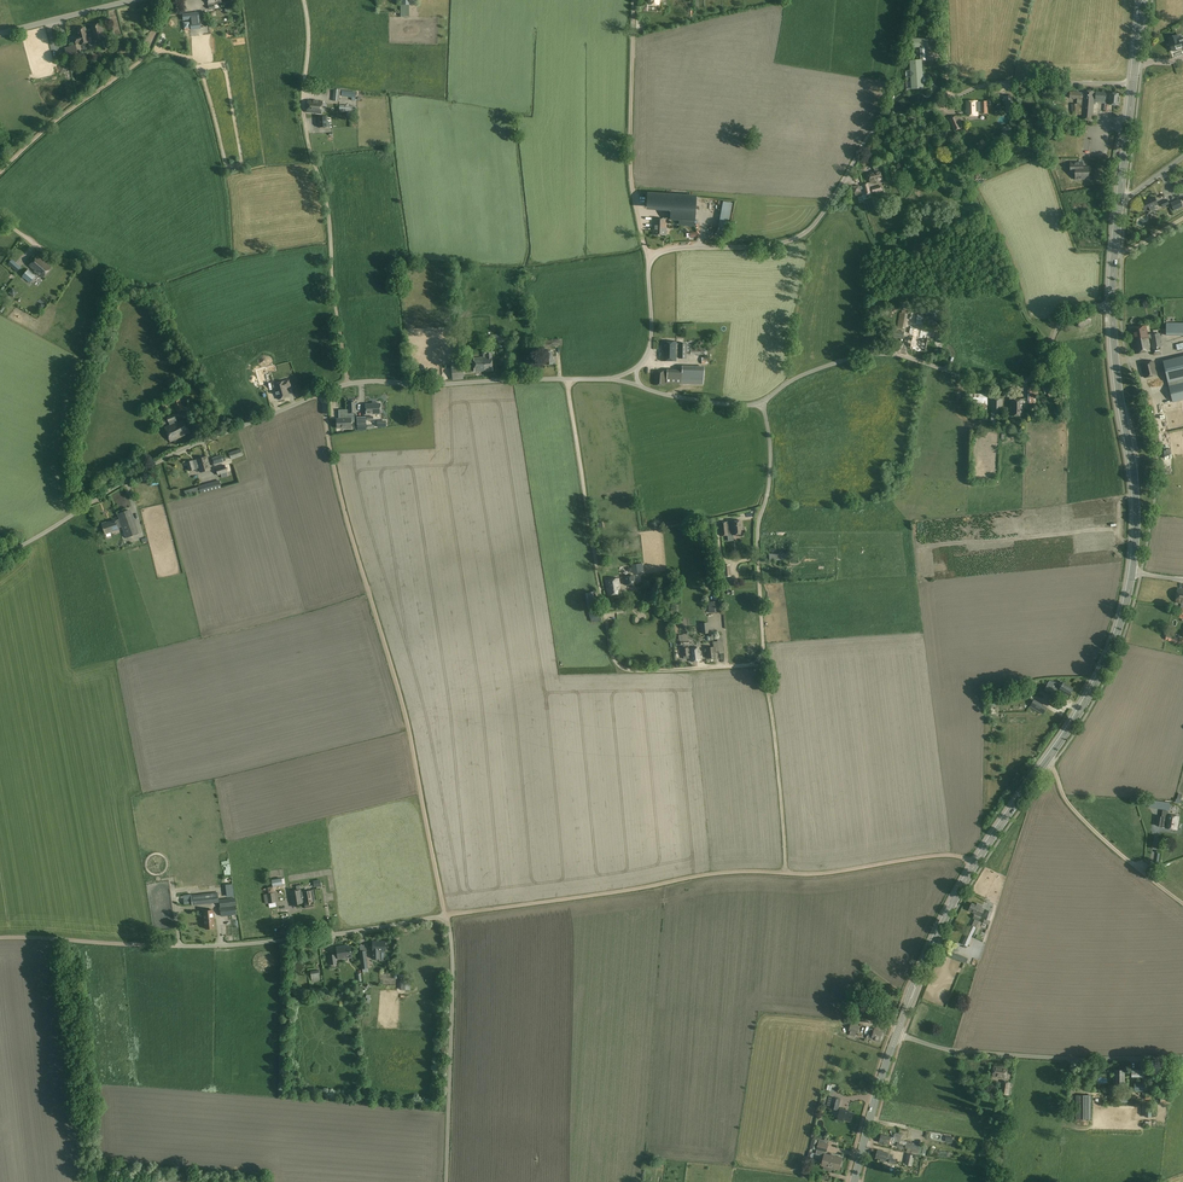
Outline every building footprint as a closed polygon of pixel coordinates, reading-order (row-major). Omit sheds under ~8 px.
[(216,3),(222,2),(221,0),(208,0),(209,9),(215,9),(214,5),(216,5),(216,3)] [(409,17),(409,5),(400,5),(401,17),(409,17)] [(197,14),(183,15),(183,21),(190,20),(190,23),(190,22),(184,22),(185,31),(201,29),(200,21),(198,22),(197,19),(198,19),(197,14)] [(87,35),(89,43),(90,46),(97,45),(96,41),(104,39),(100,24),(91,26),(93,33),(87,35)] [(80,43),(81,45),(89,43),(87,35),(85,27),(77,29),(78,36),(74,37),(76,45),(80,43)] [(1179,38),(1178,35),(1169,38),(1170,42),(1172,50),(1173,50),(1173,51),(1175,52),(1177,51),(1178,50),(1178,49),(1182,48),(1182,47),(1182,37),(1179,38)] [(928,39),(912,39),(912,48),(928,48),(928,39)] [(65,49),(67,57),(78,54),(76,46),(65,49)] [(909,61),(911,89),(923,89),(921,61),(909,61)] [(60,74),(68,72),(66,64),(58,66),(60,74)] [(332,101),(339,102),(341,89),(333,89),(332,101)] [(342,91),(341,97),(352,97),(352,100),(356,101),(356,92),(342,91)] [(1095,104),(1096,104),(1096,103),(1096,102),(1105,103),(1105,104),(1109,105),(1119,106),(1120,94),(1085,91),(1083,119),(1092,120),(1094,104),(1095,104)] [(1014,110),(1012,95),(1004,96),(1006,111),(1014,110)] [(307,112),(322,114),(323,102),(308,101),(307,112)] [(978,102),(978,101),(967,101),(967,116),(978,116),(978,111),(982,111),(982,112),(988,112),(988,101),(982,101),(982,102),(978,102)] [(963,128),(957,115),(949,119),(954,131),(963,128)] [(328,127),(327,117),(318,117),(319,128),(328,127)] [(870,182),(883,180),(880,170),(880,167),(879,167),(878,163),(874,165),(875,168),(876,172),(868,173),(870,182)] [(1076,172),(1076,180),(1084,179),(1084,178),(1089,178),(1089,167),(1080,167),(1080,163),(1071,163),(1071,172),(1076,172)] [(871,188),(873,194),(883,191),(882,185),(871,188)] [(696,196),(649,193),(648,206),(671,207),(671,208),(670,219),(679,220),(679,224),(694,225),(696,196)] [(1155,206),(1158,204),(1154,198),(1152,199),(1152,198),(1142,203),(1145,210),(1150,208),(1151,210),(1155,207),(1155,206)] [(1161,202),(1163,207),(1170,204),(1168,199),(1161,202)] [(1182,207),(1182,205),(1180,199),(1171,203),(1174,211),(1182,207)] [(653,224),(652,235),(666,235),(667,228),(665,228),(666,219),(654,219),(654,224),(653,224)] [(51,268),(37,256),(29,266),(43,277),(51,268)] [(8,264),(17,272),(21,267),(12,259),(8,264)] [(28,270),(22,277),(30,283),(36,276),(28,270)] [(898,327),(906,328),(908,314),(900,313),(898,327)] [(918,314),(916,325),(933,327),(934,316),(918,314)] [(1086,316),(1076,321),(1075,325),(1077,328),(1080,329),(1090,323),(1090,320),(1089,317),(1086,316)] [(1167,336),(1182,336),(1182,323),(1167,323),(1167,336)] [(1162,347),(1160,334),(1151,335),(1151,334),(1148,335),(1147,326),(1132,328),(1136,353),(1151,351),(1149,339),(1151,338),(1153,348),(1152,348),(1153,355),(1154,355),(1162,354),(1162,353),(1161,347),(1162,347)] [(913,336),(911,349),(926,352),(928,339),(925,338),(925,336),(930,337),(932,331),(921,329),(920,337),(913,336)] [(893,330),(892,337),(903,339),(904,332),(893,330)] [(1169,343),(1172,356),(1182,354),(1182,340),(1169,343)] [(662,342),(662,361),(676,361),(676,359),(676,344),(676,342),(662,342)] [(686,359),(686,344),(679,344),(676,344),(676,359),(686,359)] [(485,351),(485,354),(483,354),(483,357),(474,358),(475,372),(492,371),(492,354),(494,354),(494,350),(485,351)] [(544,352),(545,365),(553,364),(552,351),(544,352)] [(1169,386),(1173,403),(1182,400),(1182,355),(1170,358),(1163,360),(1169,386)] [(1154,362),(1142,365),(1145,378),(1157,375),(1154,362)] [(462,366),(451,367),(452,380),(463,379),(462,366)] [(703,384),(704,372),(704,366),(682,366),(682,369),(667,369),(666,383),(703,384)] [(257,370),(259,376),(268,374),(267,368),(257,370)] [(654,371),(654,385),(665,385),(666,371),(654,371)] [(195,384),(199,382),(197,377),(192,379),(185,382),(187,387),(194,383),(195,384)] [(289,380),(274,384),(278,400),(289,397),(287,388),(291,387),(289,380)] [(1054,395),(1049,383),(1045,384),(1048,393),(1050,397),(1054,395)] [(1037,387),(1029,387),(1028,403),(1036,403),(1036,396),(1039,396),(1039,393),(1038,393),(1038,388),(1037,388),(1037,387)] [(977,396),(978,403),(984,403),(984,410),(989,410),(988,391),(980,392),(980,395),(977,396)] [(1011,411),(1011,407),(1003,407),(1003,399),(992,398),(991,420),(998,421),(998,414),(1003,414),(1003,411),(1008,412),(1008,411),(1011,411)] [(177,413),(184,410),(180,399),(173,402),(177,413)] [(1025,399),(1011,399),(1011,407),(1011,411),(1011,416),(1024,417),(1025,399)] [(381,414),(380,403),(365,404),(366,414),(381,414)] [(337,419),(337,428),(342,428),(343,429),(351,429),(351,422),(355,422),(354,414),(348,414),(348,410),(339,410),(339,419),(337,419)] [(169,422),(170,425),(164,428),(170,442),(190,433),(184,419),(178,422),(175,414),(167,417),(168,422),(169,422)] [(229,453),(231,459),(243,455),(241,449),(229,453)] [(213,458),(215,465),(223,462),(222,455),(213,458)] [(195,469),(200,468),(201,472),(210,470),(207,457),(193,461),(187,462),(189,471),(195,469)] [(216,468),(218,476),(228,473),(227,472),(232,471),(229,464),(225,466),(225,465),(216,468)] [(200,491),(201,493),(221,487),(219,480),(199,486),(199,487),(200,491)] [(148,501),(161,498),(159,490),(146,493),(148,501)] [(138,534),(129,510),(117,514),(119,519),(122,527),(126,538),(138,534)] [(115,520),(107,523),(106,522),(102,523),(106,534),(118,529),(118,528),(122,527),(119,519),(115,521),(115,520)] [(746,533),(745,528),(742,529),(741,521),(731,522),(732,523),(727,523),(727,522),(720,523),(721,536),(728,535),(728,533),(733,533),(733,535),(743,534),(743,533),(746,533)] [(720,565),(721,577),(731,576),(730,564),(720,565)] [(624,577),(625,585),(635,584),(634,575),(624,577)] [(606,580),(608,596),(621,594),(618,578),(606,580)] [(592,591),(585,593),(590,618),(600,616),(596,597),(594,597),(592,591)] [(708,602),(709,613),(720,612),(719,601),(708,602)] [(700,623),(701,634),(709,633),(708,622),(700,623)] [(1167,633),(1165,640),(1177,642),(1179,635),(1167,633)] [(683,647),(689,646),(689,641),(688,641),(687,636),(685,634),(679,635),(679,641),(681,641),(681,645),(683,645),(683,647)] [(706,648),(707,658),(715,657),(715,652),(719,651),(718,642),(723,641),(723,635),(717,635),(717,641),(713,642),(714,647),(706,648)] [(690,655),(691,662),(700,661),(699,648),(690,649),(689,649),(689,647),(681,648),(682,656),(684,656),(684,659),(689,658),(689,656),(690,655)] [(1058,688),(1060,689),(1069,695),(1074,688),(1064,682),(1064,683),(1061,681),(1059,684),(1056,682),(1050,681),(1044,691),(1053,696),(1056,690),(1058,688)] [(1034,699),(1030,707),(1043,714),(1047,707),(1034,699)] [(1156,801),(1154,809),(1169,811),(1170,810),(1172,810),(1175,810),(1176,805),(1173,804),(1171,803),(1156,801)] [(1163,826),(1166,826),(1166,828),(1177,830),(1179,816),(1168,815),(1166,822),(1163,822),(1164,817),(1158,816),(1157,826),(1163,826)] [(284,879),(282,879),(281,878),(272,880),(273,886),(283,885),(282,884),(285,883),(284,879)] [(314,907),(313,902),(315,902),(313,890),(301,892),(301,890),(290,892),(292,905),(305,903),(306,909),(314,907)] [(219,902),(218,892),(191,895),(192,905),(219,902)] [(276,906),(276,902),(275,893),(267,894),(269,903),(269,908),(276,906)] [(221,917),(237,915),(235,898),(219,900),(221,917)] [(982,916),(985,909),(983,908),(983,909),(981,908),(982,906),(977,904),(976,905),(972,903),(969,911),(975,913),(973,919),(975,919),(972,925),(976,927),(978,924),(978,925),(981,916),(982,916)] [(212,910),(203,911),(204,920),(205,920),(206,929),(214,928),(212,910)] [(968,945),(973,934),(968,932),(963,943),(968,945)] [(373,951),(373,959),(379,959),(380,951),(385,951),(385,941),(373,941),(372,951),(373,951)] [(342,947),(342,946),(336,947),(337,954),(336,955),(336,954),(327,955),(328,965),(337,964),(336,959),(352,957),(350,946),(342,947)] [(368,968),(366,950),(359,951),(362,969),(368,968)] [(319,969),(310,971),(312,981),(320,980),(319,969)] [(400,989),(409,989),(410,981),(409,981),(409,979),(402,979),(402,981),(401,980),(400,989)] [(851,1025),(849,1031),(858,1033),(860,1027),(851,1025)] [(868,1036),(872,1037),(876,1039),(876,1040),(880,1042),(881,1040),(882,1040),(884,1033),(879,1031),(880,1031),(875,1029),(870,1028),(868,1036)] [(994,1065),(993,1076),(1006,1078),(1007,1068),(994,1065)] [(1115,1070),(1115,1085),(1125,1085),(1125,1070),(1115,1070)] [(1003,1082),(1001,1093),(1008,1095),(1010,1083),(1003,1082)] [(1120,1095),(1120,1104),(1125,1104),(1125,1098),(1129,1098),(1129,1094),(1120,1095)] [(1076,1095),(1076,1119),(1090,1119),(1090,1095),(1076,1095)] [(829,1097),(827,1105),(831,1106),(830,1108),(838,1110),(841,1099),(833,1097),(833,1098),(829,1097)] [(851,1122),(853,1113),(846,1111),(846,1110),(841,1109),(838,1120),(843,1121),(843,1120),(851,1122)] [(894,1138),(882,1135),(880,1142),(889,1145),(889,1144),(892,1145),(893,1143),(895,1143),(895,1141),(900,1142),(902,1135),(895,1133),(894,1138)] [(926,1146),(907,1141),(905,1147),(915,1150),(914,1153),(921,1155),(922,1151),(924,1152),(926,1146)] [(824,1156),(825,1152),(827,1152),(829,1144),(819,1142),(817,1150),(816,1154),(824,1156)] [(887,1152),(878,1150),(876,1157),(881,1159),(881,1160),(881,1161),(883,1162),(884,1161),(885,1160),(886,1157),(890,1158),(889,1163),(896,1164),(897,1160),(893,1159),(893,1155),(890,1154),(890,1153),(887,1153),(887,1152)] [(912,1166),(915,1155),(907,1153),(905,1164),(912,1166)] [(825,1154),(822,1166),(824,1166),(823,1168),(824,1169),(829,1171),(831,1170),(831,1168),(840,1170),(842,1158),(825,1154)] [(871,1171),(883,1172),(883,1175),(888,1175),(889,1167),(871,1165),(871,1171)]
